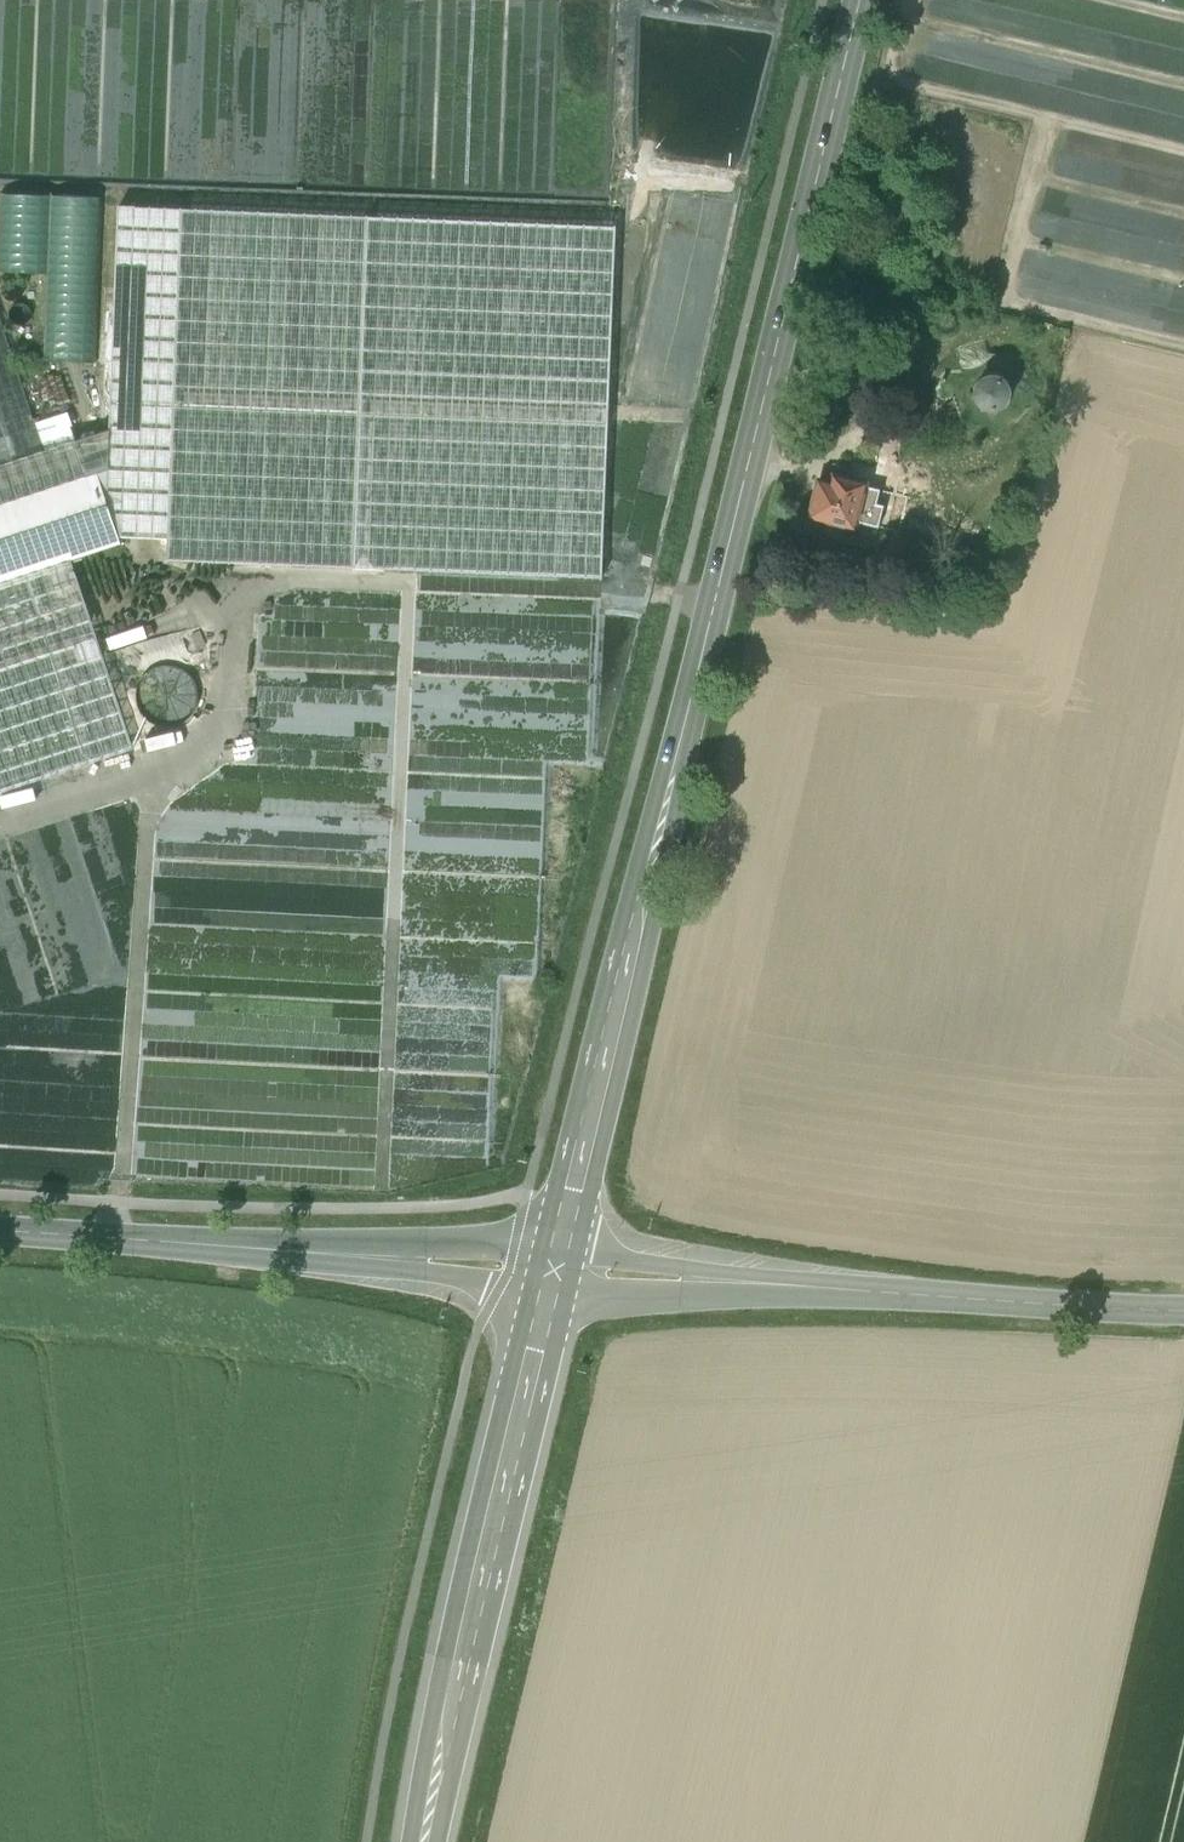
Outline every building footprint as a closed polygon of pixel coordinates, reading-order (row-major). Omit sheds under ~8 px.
[(2,196),(0,236),(0,272),(46,274),(49,198),(2,196)] [(98,198),(53,196),(45,360),(91,362),(98,198)] [(605,581),(619,229),(117,208),(107,501),(118,536),(168,541),(167,561),(605,581)] [(0,316),(0,465),(75,441),(65,413),(35,423),(0,316)] [(1013,399),(1015,390),(1013,381),(1008,374),(1000,369),(992,368),(983,370),(976,375),(972,382),(970,391),(972,400),(977,407),(984,411),(993,413),(1001,411),(1008,406),(1013,399)] [(87,477),(75,440),(75,441),(0,465),(0,505),(87,477)] [(0,505),(0,582),(71,559),(120,542),(118,536),(107,501),(98,473),(87,477),(0,505)] [(865,482),(834,474),(832,482),(817,479),(809,514),(855,525),(856,520),(871,524),(876,504),(861,500),(865,482)] [(133,748),(71,559),(0,582),(0,792),(133,748)] [(174,715),(193,701),(196,678),(182,659),(159,656),(140,670),(137,693),(151,712),(174,715)]
